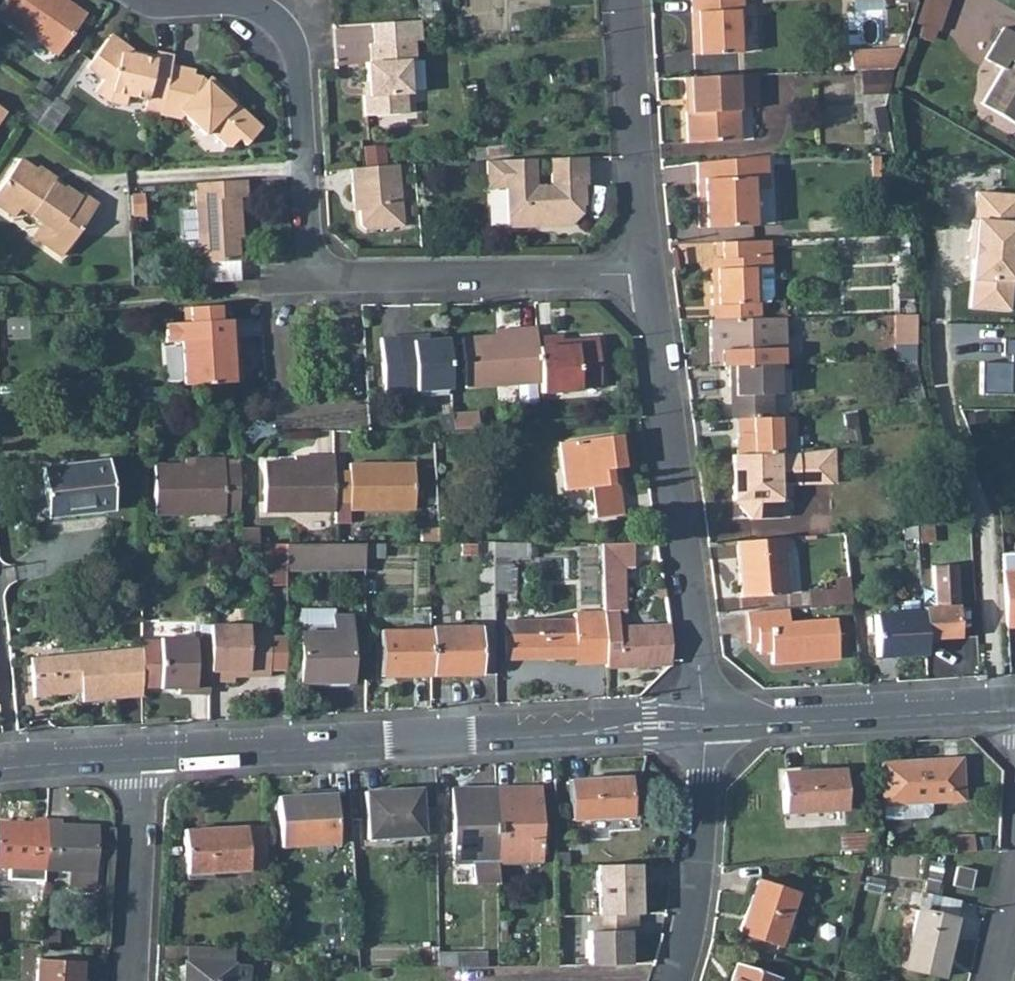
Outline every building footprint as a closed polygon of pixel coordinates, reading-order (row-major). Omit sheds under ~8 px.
[(0,6),(0,15),(57,55),(85,15),(65,0),(4,0),(0,6)] [(420,20),(440,19),(439,0),(420,0),(420,20)] [(691,12),(696,12),(699,55),(738,53),(736,10),(741,10),(741,0),(691,0),(691,12)] [(935,30),(945,0),(924,0),(916,23),(935,30)] [(369,24),(370,44),(415,41),(421,40),(420,20),(369,24)] [(1003,26),(985,58),(1002,68),(981,104),(1014,124),(1014,33),(1003,26)] [(119,53),(129,55),(130,49),(133,50),(109,33),(106,37),(121,47),(119,53)] [(162,103),(165,88),(172,56),(156,52),(155,55),(133,50),(130,49),(129,55),(119,53),(121,47),(106,37),(84,67),(101,79),(109,86),(108,91),(128,96),(162,103)] [(415,41),(370,44),(371,62),(366,62),(367,82),(368,95),(364,96),(365,116),(407,113),(406,94),(410,93),(408,61),(416,60),(415,41)] [(903,49),(884,50),(885,69),(893,68),(903,49)] [(884,50),(849,51),(850,70),(862,70),(885,69),(884,50)] [(416,60),(408,61),(410,93),(425,93),(423,60),(416,60)] [(165,88),(188,93),(192,74),(193,69),(171,64),(165,88)] [(862,70),(862,78),(891,76),(893,68),(885,69),(862,70)] [(206,81),(202,76),(192,74),(188,93),(165,88),(162,103),(159,115),(179,120),(183,116),(204,136),(209,131),(224,147),(231,146),(238,139),(245,145),(262,127),(235,102),(233,105),(206,81)] [(755,75),(684,78),(685,99),(690,99),(690,112),(685,112),(687,143),(738,141),(737,107),(757,106),(755,75)] [(206,81),(233,105),(235,102),(237,101),(210,76),(206,81)] [(891,76),(862,78),(863,93),(888,92),(889,85),(891,76)] [(108,103),(125,107),(128,96),(108,91),(109,86),(101,79),(92,91),(108,103)] [(36,98),(42,103),(45,99),(39,94),(36,98)] [(35,117),(44,104),(42,103),(36,98),(27,111),(35,117)] [(874,109),(878,133),(888,131),(884,107),(874,109)] [(23,117),(31,123),(35,117),(27,111),(23,117)] [(698,206),(698,228),(753,225),(752,189),(767,188),(766,155),(696,163),(697,197),(703,197),(704,206),(698,206)] [(508,228),(554,226),(554,222),(575,221),(582,213),(582,205),(585,205),(584,184),(587,184),(586,157),(550,158),(551,185),(536,185),(535,159),(486,161),(487,183),(506,182),(506,188),(508,228)] [(33,238),(60,257),(96,206),(82,195),(80,197),(65,186),(63,189),(53,182),(56,178),(38,166),(35,169),(20,158),(0,186),(0,208),(13,217),(20,208),(42,223),(33,238)] [(404,226),(398,165),(351,169),(353,202),(358,202),(359,211),(361,225),(366,230),(404,226)] [(247,197),(246,180),(194,183),(198,263),(238,261),(238,238),(238,229),(242,229),(240,197),(247,197)] [(970,279),(972,280),(970,307),(1008,310),(1011,283),(1013,283),(1013,279),(1014,278),(1014,258),(1014,257),(1014,195),(975,192),(973,219),(971,219),(969,239),(973,240),(972,256),(970,279)] [(491,205),(491,225),(505,226),(506,196),(495,196),(494,205),(491,205)] [(889,235),(890,256),(907,255),(906,235),(889,235)] [(714,258),(715,273),(710,273),(711,305),(714,305),(714,320),(759,318),(759,301),(768,300),(771,297),(770,267),(769,240),(714,242),(714,258)] [(238,261),(198,263),(200,283),(240,280),(238,261)] [(901,285),(903,297),(913,296),(911,284),(901,285)] [(180,341),(183,385),(241,382),(239,360),(237,360),(232,361),(230,336),(229,319),(224,320),(219,320),(219,306),(189,307),(190,322),(185,322),(164,323),(165,342),(180,341)] [(915,319),(915,315),(893,315),(894,354),(884,354),(884,362),(915,361),(916,361),(915,344),(915,319)] [(714,320),(710,320),(711,366),(729,366),(742,365),(742,350),(784,349),(783,317),(759,318),(714,320)] [(520,328),(521,335),(494,336),(462,338),(465,388),(540,383),(537,336),(536,327),(520,328)] [(494,336),(521,335),(520,328),(494,330),(494,336)] [(580,391),(579,386),(600,384),(597,338),(574,340),(574,345),(562,346),(562,341),(561,335),(537,336),(540,383),(541,394),(580,391)] [(399,378),(400,392),(450,389),(447,339),(428,340),(413,341),(412,336),(397,337),(397,342),(381,343),(383,379),(399,378)] [(1007,342),(1007,369),(1014,369),(1014,342),(1007,342)] [(920,387),(915,361),(902,364),(908,389),(920,387)] [(742,365),(729,366),(729,387),(734,386),(735,418),(740,418),(773,417),(772,394),(779,394),(778,365),(742,365)] [(1014,384),(1014,369),(1007,369),(1007,384),(1014,384)] [(384,394),(400,392),(399,378),(383,379),(384,394)] [(908,389),(910,402),(923,400),(920,387),(908,389)] [(477,412),(452,415),(453,430),(478,428),(477,412)] [(980,422),(979,413),(967,414),(968,424),(980,422)] [(441,415),(442,431),(453,430),(452,415),(452,414),(441,415)] [(773,417),(740,418),(741,439),(735,439),(736,455),(780,453),(779,438),(794,438),(793,416),(773,417)] [(610,469),(624,468),(619,435),(559,442),(565,490),(589,487),(593,518),(623,514),(619,488),(614,484),(612,484),(607,485),(605,470),(610,469)] [(792,453),(799,452),(799,437),(794,438),(779,438),(780,453),(792,453)] [(794,478),(794,481),(831,479),(830,449),(799,452),(792,453),(794,478)] [(780,453),(736,455),(731,455),(733,500),(739,499),(739,508),(750,518),(780,517),(779,484),(784,479),(794,478),(792,453),(780,453)] [(264,462),(265,512),(334,511),(334,502),(334,472),(333,456),(318,457),(318,461),(294,462),(264,462)] [(208,459),(208,464),(185,465),(154,465),(154,515),(224,514),(224,512),(240,512),(239,462),(224,462),(224,459),(208,459)] [(87,507),(111,504),(106,461),(14,471),(19,511),(44,508),(45,518),(87,513),(87,507)] [(349,502),(349,510),(414,510),(414,469),(386,470),(386,464),(349,464),(349,472),(334,472),(334,502),(349,502)] [(334,511),(335,522),(349,522),(349,510),(349,502),(334,502),(334,511)] [(87,507),(87,513),(112,510),(111,504),(87,507)] [(259,528),(240,528),(240,544),(259,544),(259,528)] [(784,537),(736,541),(741,597),(789,593),(784,537)] [(494,557),(494,542),(484,543),(485,557),(494,557)] [(509,542),(494,542),(494,557),(509,557),(509,542)] [(509,542),(509,557),(523,557),(523,548),(523,542),(509,542)] [(363,543),(335,544),(286,544),(285,570),(364,570),(363,556),(363,543)] [(378,556),(378,543),(363,543),(363,556),(378,556)] [(606,666),(670,665),(669,626),(618,628),(617,612),(624,612),(623,598),(622,566),(631,565),(630,543),(601,544),(602,567),(603,599),(604,613),(606,663),(606,666)] [(264,586),(285,585),(285,570),(286,544),(264,544),(264,586)] [(925,639),(959,637),(955,565),(932,566),(934,607),(923,608),(923,611),(925,639)] [(494,568),(494,593),(516,593),(515,567),(494,568)] [(1003,572),(1006,627),(1014,627),(1014,571),(1003,572)] [(810,606),(850,603),(848,578),(837,579),(838,589),(809,591),(810,606)] [(787,608),(744,612),(747,642),(757,641),(758,651),(770,650),(771,663),(837,657),(834,620),(788,623),(787,608)] [(299,609),(300,633),(333,632),(333,616),(333,609),(299,609)] [(926,653),(925,639),(923,611),(875,614),(877,656),(926,653)] [(574,620),(505,621),(506,659),(576,657),(576,664),(606,663),(604,613),(574,613),(574,620)] [(300,633),(300,683),(350,682),(350,616),(333,616),(333,632),(300,633)] [(200,640),(209,640),(209,625),(209,624),(201,624),(200,640)] [(209,625),(209,640),(209,681),(233,681),(233,676),(233,671),(245,671),(245,676),(268,677),(268,670),(269,637),(269,630),(247,630),(247,625),(209,625)] [(430,626),(430,630),(430,675),(480,675),(479,627),(430,626)] [(380,630),(380,676),(430,675),(430,630),(380,630)] [(268,670),(285,670),(285,637),(269,637),(268,670)] [(193,694),(209,694),(209,681),(209,640),(200,640),(159,639),(159,641),(141,641),(141,648),(141,687),(159,687),(159,688),(178,689),(193,689),(193,694)] [(31,658),(34,698),(53,696),(53,690),(81,687),(81,693),(82,701),(116,698),(141,696),(141,687),(141,648),(111,650),(31,658)] [(53,690),(53,696),(81,693),(81,687),(53,690)] [(883,804),(884,819),(927,817),(931,812),(930,802),(963,800),(960,758),(880,763),(883,804)] [(806,774),(781,775),(783,813),(846,809),(843,769),(806,771),(806,774)] [(569,779),(570,819),(589,819),(630,816),(628,777),(569,779)] [(495,791),(497,862),(540,861),(539,786),(516,786),(517,791),(495,791)] [(472,883),(497,883),(497,862),(495,791),(466,792),(466,787),(451,787),(452,863),(472,862),(472,883)] [(392,790),(364,792),(366,839),(436,834),(436,808),(420,809),(420,793),(392,795),(392,790)] [(277,797),(280,847),(337,843),(334,794),(277,797)] [(590,828),(589,819),(570,819),(571,829),(590,828)] [(8,867),(44,868),(46,821),(33,820),(33,824),(0,823),(0,867),(8,867)] [(46,821),(44,868),(70,869),(75,870),(74,885),(74,886),(93,886),(96,827),(59,825),(59,821),(46,821)] [(182,829),(185,874),(248,870),(247,861),(265,860),(263,825),(182,829)] [(952,837),(953,852),(973,851),(973,836),(952,837)] [(266,869),(265,860),(247,861),(248,870),(266,869)] [(596,865),(597,915),(635,914),(639,914),(638,881),(642,881),(642,864),(596,865)] [(44,868),(8,867),(8,879),(43,881),(44,868)] [(969,889),(973,871),(957,867),(952,885),(969,889)] [(865,876),(862,889),(881,893),(884,880),(865,876)] [(755,880),(738,932),(778,945),(795,893),(755,880)] [(924,894),(935,897),(937,884),(927,882),(924,894)] [(895,944),(890,965),(942,977),(955,919),(916,910),(908,947),(895,944)] [(589,965),(629,964),(628,932),(636,932),(635,914),(597,915),(587,915),(589,965)] [(570,930),(556,930),(556,940),(570,940),(570,930)] [(57,946),(58,932),(40,931),(40,945),(57,946)] [(570,966),(570,940),(556,940),(557,966),(570,966)] [(187,946),(186,961),(233,963),(234,948),(187,946)] [(416,948),(416,967),(438,967),(438,954),(438,948),(416,948)] [(464,954),(438,954),(438,967),(464,967),(464,954)] [(485,954),(464,954),(464,967),(485,967),(485,954)] [(81,962),(37,960),(36,980),(80,980),(81,962)] [(184,961),(183,980),(247,980),(247,964),(233,963),(186,961),(184,961)] [(729,980),(777,980),(778,978),(735,963),(729,980)]
